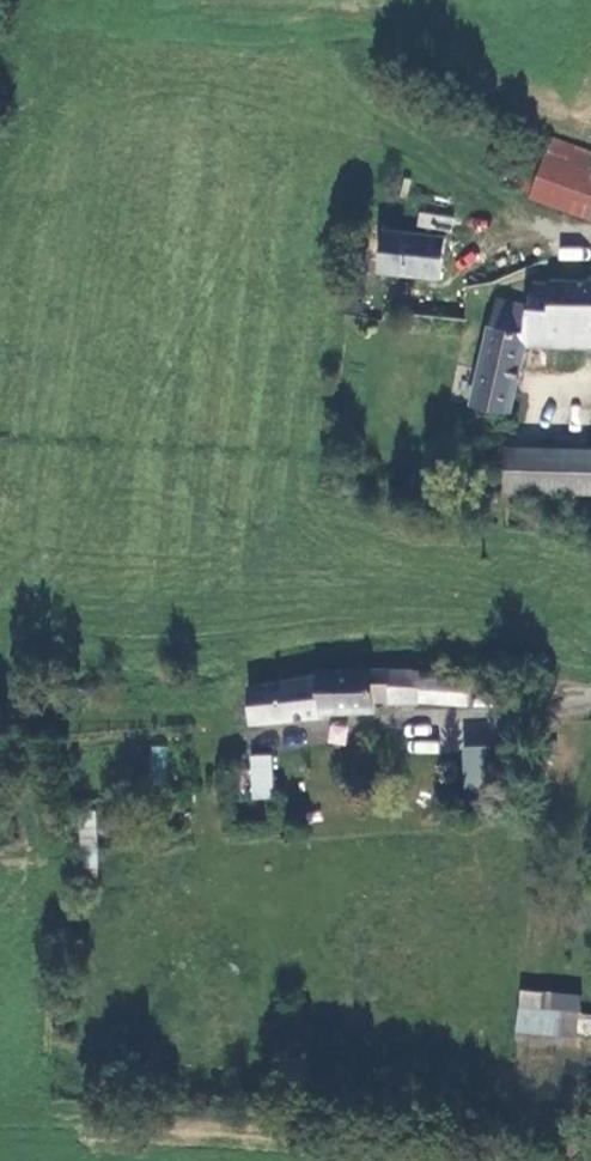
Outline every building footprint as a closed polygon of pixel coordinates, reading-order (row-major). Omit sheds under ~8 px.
[(496,185),(586,213),(590,198),(590,152),(514,127),(496,185)] [(402,231),(398,271),(438,276),(443,236),(402,231)] [(532,283),(527,312),(522,345),(590,348),(590,281),(532,283)] [(491,305),(486,328),(468,410),(508,418),(522,345),(527,312),(491,305)] [(513,495),(590,495),(590,451),(513,451),(513,495)] [(241,690),(247,730),(313,722),(312,714),(368,715),(368,704),(387,705),(387,710),(468,709),(468,677),(417,674),(353,675),(311,676),(311,682),(241,690)] [(329,722),(327,744),(346,745),(348,723),(329,722)] [(164,780),(166,746),(151,745),(149,779),(164,780)] [(504,746),(463,745),(461,797),(502,799),(504,746)] [(249,797),(270,797),(267,754),(249,757),(249,797)] [(537,993),(532,1033),(575,1037),(577,1013),(590,1015),(590,999),(537,993)] [(577,1013),(575,1037),(532,1033),(531,1040),(590,1047),(590,1015),(577,1013)]
